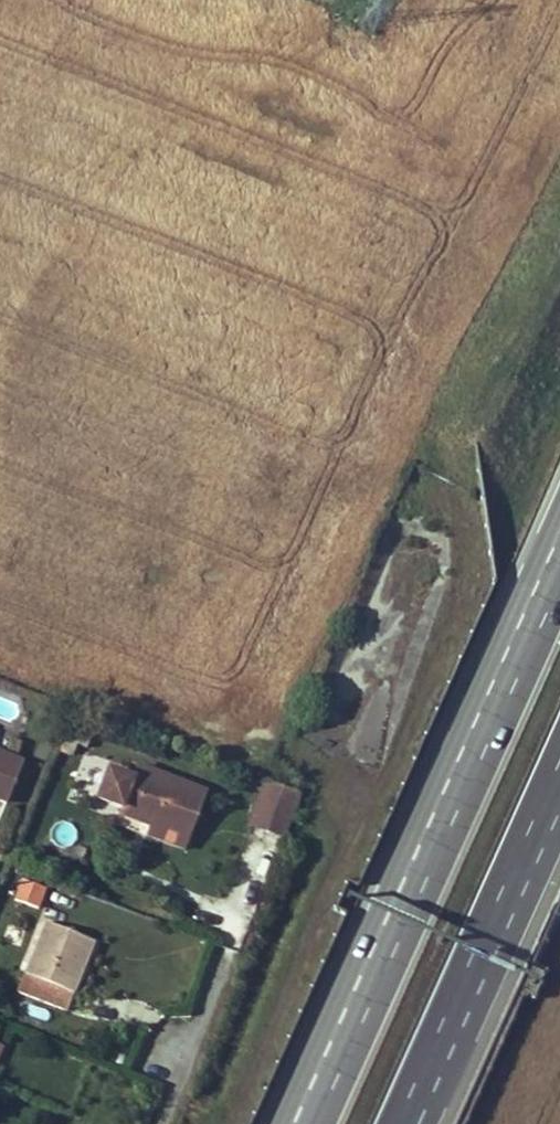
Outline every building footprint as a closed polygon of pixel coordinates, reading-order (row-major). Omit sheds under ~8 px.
[(7,801),(24,763),(0,753),(0,798),(7,801)] [(110,772),(99,800),(121,808),(119,813),(150,825),(190,840),(208,794),(137,767),(136,769),(130,766),(125,778),(110,772)] [(243,783),(264,791),(268,782),(267,782),(246,774),(243,783)] [(285,838),(302,795),(268,782),(264,791),(251,826),(285,838)] [(190,840),(150,825),(145,836),(185,851),(190,840)] [(45,891),(20,881),(13,901),(38,910),(45,891)] [(22,974),(25,975),(17,993),(65,1012),(72,994),(75,995),(95,944),(43,924),(22,974)]
